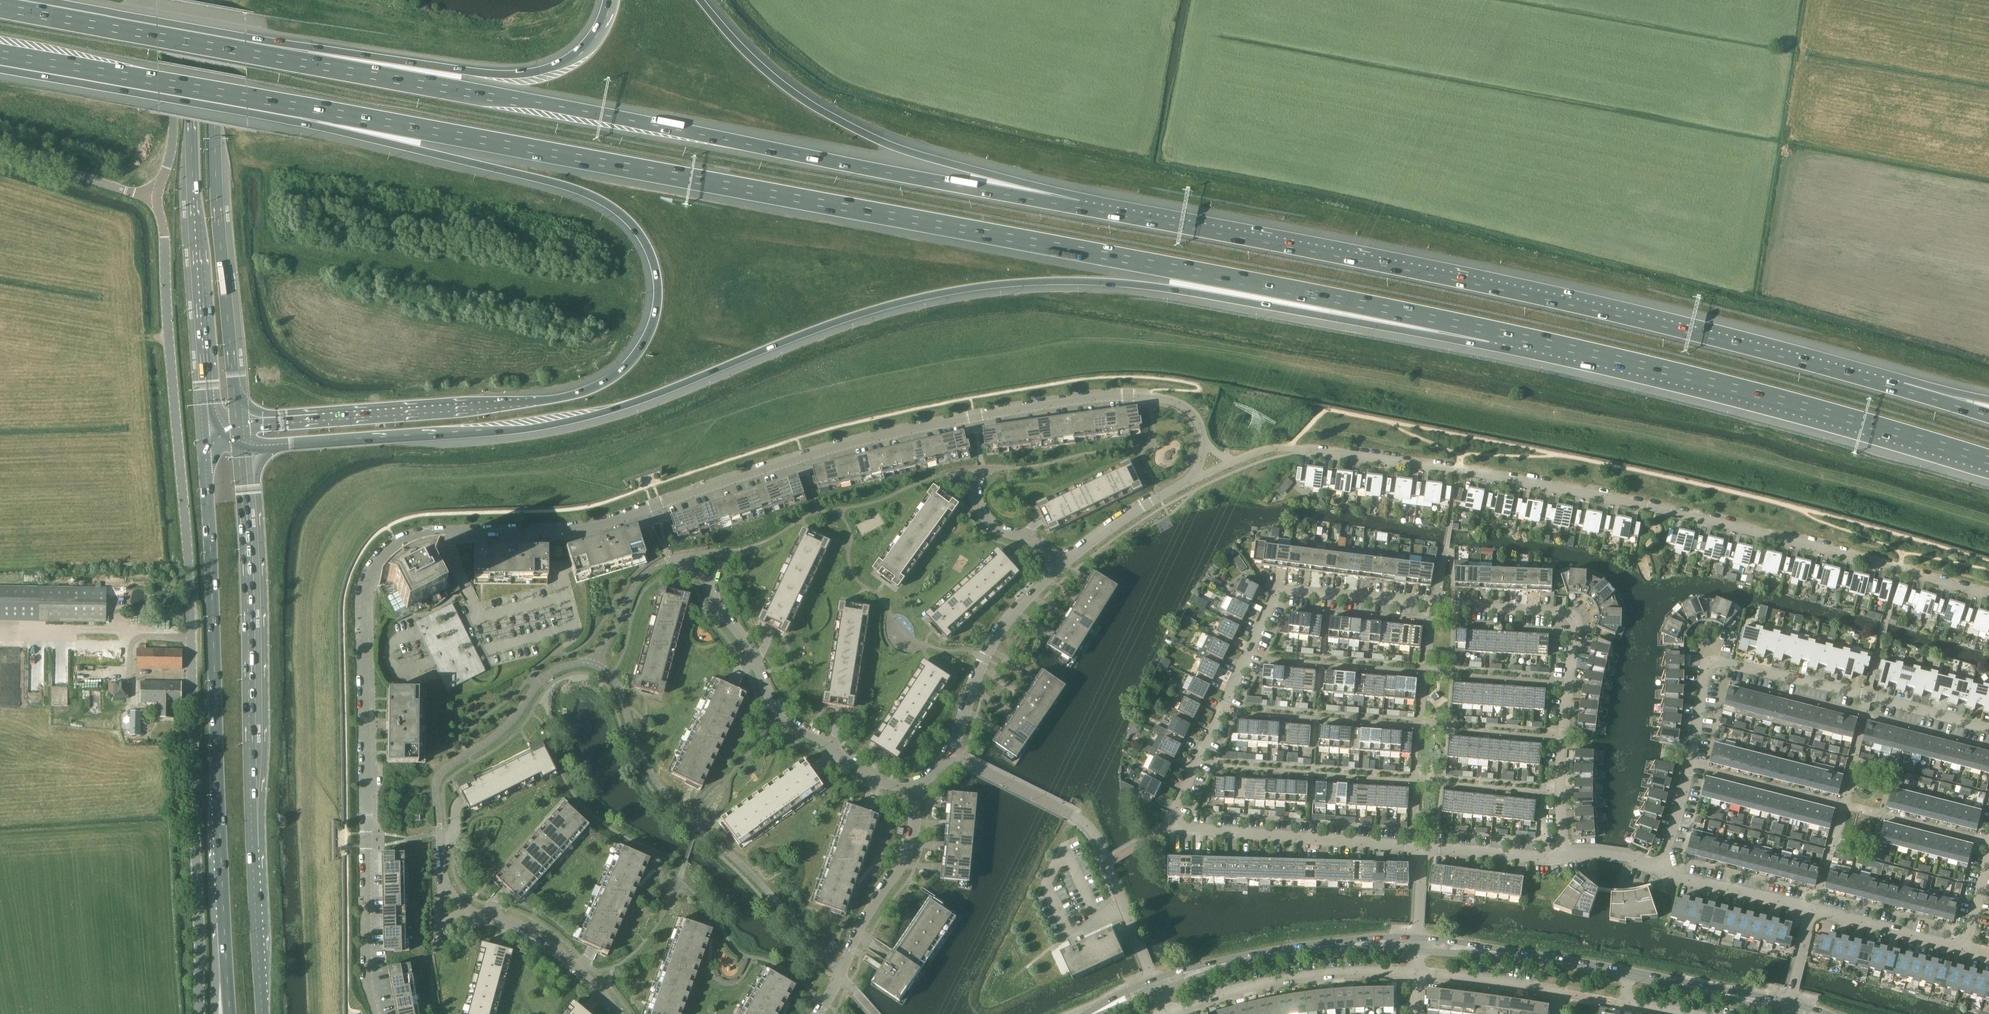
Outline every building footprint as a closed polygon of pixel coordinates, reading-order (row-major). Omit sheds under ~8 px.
[(1138,407),(1126,409),(1127,412),(1130,432),(1130,431),(1141,430),(1140,426),(1143,426),(1142,418),(1139,419),(1138,410),(1138,407)] [(1126,409),(1116,410),(1116,413),(1119,433),(1118,433),(1119,438),(1131,436),(1130,431),(1130,432),(1127,412),(1126,409)] [(1116,410),(1105,412),(1105,415),(1108,434),(1118,433),(1119,433),(1116,413),(1116,410)] [(1105,412),(1094,413),(1094,416),(1097,436),(1108,434),(1105,415),(1105,412)] [(1094,413),(1083,415),(1083,418),(1086,437),(1097,436),(1094,416),(1094,413)] [(1083,415),(1072,416),(1072,419),(1075,439),(1076,439),(1086,437),(1083,418),(1083,415)] [(1072,416),(1061,418),(1061,421),(1065,445),(1076,444),(1076,443),(1076,439),(1075,439),(1072,419),(1072,416)] [(1061,418),(1050,419),(1050,422),(1054,447),(1065,445),(1061,421),(1061,418)] [(1050,419),(1039,421),(1039,424),(1042,443),(1041,443),(1042,448),(1054,447),(1050,422),(1050,419)] [(1039,421),(1028,422),(1028,425),(1031,445),(1041,443),(1042,443),(1039,424),(1039,421)] [(1028,422),(1017,424),(1018,427),(1020,446),(1031,445),(1028,425),(1028,422)] [(1017,424),(1006,425),(1007,428),(1009,448),(1020,446),(1018,427),(1017,424)] [(1006,425),(995,427),(996,430),(999,449),(1009,448),(1007,428),(1006,425)] [(995,427),(984,428),(984,431),(988,456),(997,454),(1000,454),(999,449),(996,430),(995,427)] [(965,432),(954,434),(954,437),(960,461),(971,459),(969,450),(971,449),(970,442),(967,442),(966,434),(965,432)] [(954,434),(943,437),(944,440),(949,464),(960,461),(954,437),(954,434)] [(943,437),(932,439),(933,442),(937,461),(937,462),(938,466),(949,464),(944,440),(943,437)] [(932,439),(921,442),(922,445),(927,464),(937,462),(937,461),(933,442),(932,439)] [(921,442),(911,444),(911,447),(916,467),(927,464),(922,445),(921,442)] [(911,444),(900,447),(900,450),(905,469),(916,467),(911,447),(911,444)] [(900,447),(889,449),(890,452),(894,472),(905,469),(900,450),(900,447)] [(889,449),(878,452),(879,455),(884,474),(894,472),(890,452),(889,449)] [(878,452),(868,454),(868,457),(874,481),(885,479),(885,478),(884,474),(879,455),(878,452)] [(868,454),(857,457),(858,460),(862,479),(861,479),(863,484),(874,481),(868,457),(868,454)] [(857,457),(846,459),(847,462),(851,482),(861,479),(862,479),(858,460),(857,457)] [(846,459),(836,462),(836,465),(841,484),(851,482),(847,462),(846,459)] [(1120,465),(1047,500),(1037,504),(1044,519),(1051,533),(1053,532),(1084,517),(1138,492),(1144,489),(1142,486),(1131,463),(1130,460),(1120,465)] [(836,462),(825,464),(826,467),(830,487),(841,484),(836,465),(836,462)] [(825,464),(814,467),(814,470),(816,478),(814,478),(816,486),(818,485),(819,489),(830,487),(826,467),(825,464)] [(1306,487),(1313,488),(1316,470),(1309,470),(1308,470),(1298,468),(1297,482),(1307,483),(1306,487)] [(1321,485),(1329,486),(1330,473),(1323,472),(1323,471),(1316,470),(1313,488),(1320,489),(1321,485)] [(1336,491),(1343,492),(1345,474),(1338,473),(1338,474),(1330,473),(1329,486),(1337,487),(1336,491)] [(1352,475),(1345,474),(1343,492),(1350,493),(1351,489),(1359,490),(1360,476),(1352,475)] [(799,475),(788,478),(789,481),(795,500),(794,500),(796,505),(797,504),(808,501),(800,477),(799,475)] [(1368,477),(1360,476),(1359,490),(1366,491),(1366,495),(1373,496),(1375,478),(1368,477)] [(788,478),(778,482),(778,485),(785,504),(794,500),(795,500),(789,481),(788,478)] [(1288,478),(1283,485),(1288,489),(1293,483),(1288,478)] [(1382,479),(1375,478),(1373,496),(1380,497),(1380,493),(1388,494),(1390,480),(1382,479)] [(1396,499),(1403,500),(1405,482),(1398,481),(1390,480),(1388,494),(1396,495),(1396,499)] [(778,482),(767,485),(768,488),(774,507),(785,504),(778,485),(778,482)] [(1412,483),(1405,482),(1403,500),(1410,500),(1410,496),(1418,497),(1420,484),(1412,483)] [(1425,502),(1432,503),(1435,485),(1428,485),(1420,484),(1418,497),(1426,498),(1425,502)] [(767,485),(757,489),(757,491),(764,510),(774,507),(768,488),(767,485)] [(1442,486),(1435,485),(1432,503),(1439,504),(1440,500),(1450,502),(1452,488),(1442,487),(1442,486)] [(874,569),(880,574),(897,586),(899,588),(903,583),(959,508),(959,507),(960,505),(958,503),(948,496),(938,488),(935,486),(928,496),(881,560),(880,560),(874,569)] [(757,489),(746,492),(747,495),(755,518),(766,515),(766,514),(764,510),(757,491),(757,489)] [(1466,508),(1473,510),(1477,492),(1470,491),(1459,489),(1457,503),(1467,504),(1466,508)] [(746,492),(736,496),(736,498),(744,522),(755,518),(747,495),(746,492)] [(1484,493),(1477,492),(1473,510),(1480,511),(1481,507),(1489,509),(1491,495),(1484,494),(1484,493)] [(1496,514),(1503,515),(1506,498),(1499,496),(1499,497),(1491,495),(1489,509),(1496,510),(1496,514)] [(736,496),(725,499),(726,502),(732,521),(731,521),(733,525),(733,526),(744,522),(736,498),(736,496)] [(1510,513),(1518,514),(1521,501),(1513,499),(1506,498),(1503,515),(1510,517),(1510,513)] [(725,499),(715,503),(715,505),(722,524),(731,521),(732,521),(726,502),(725,499)] [(1322,508),(1326,505),(1320,499),(1315,503),(1318,505),(1319,504),(1322,508)] [(1525,520),(1532,521),(1536,503),(1529,502),(1521,501),(1518,514),(1526,516),(1525,520)] [(715,503),(704,506),(705,509),(711,528),(722,524),(715,505),(715,503)] [(1540,518),(1548,520),(1550,506),(1542,505),(1536,503),(1532,521),(1539,522),(1540,518)] [(704,506),(694,510),(694,512),(701,531),(711,528),(705,509),(704,506)] [(1555,525),(1562,527),(1565,509),(1558,508),(1550,506),(1548,520),(1555,521),(1555,525)] [(1569,524),(1577,526),(1580,512),(1572,510),(1565,509),(1562,527),(1569,528),(1569,524)] [(694,510),(683,513),(684,516),(690,535),(691,539),(703,535),(701,531),(694,512),(694,510)] [(1584,531),(1591,532),(1594,515),(1588,513),(1587,513),(1580,512),(1577,526),(1585,527),(1584,531)] [(683,513),(672,517),(673,519),(676,527),(673,528),(676,535),(678,534),(679,538),(690,535),(684,516),(683,513)] [(1599,530),(1607,531),(1609,518),(1601,516),(1594,515),(1591,532),(1598,534),(1599,530)] [(1614,537),(1621,538),(1624,520),(1617,519),(1609,518),(1607,531),(1614,533),(1614,537)] [(1631,522),(1624,520),(1621,538),(1627,539),(1628,535),(1638,537),(1641,524),(1631,522)] [(566,548),(575,577),(577,584),(647,563),(636,527),(606,536),(605,534),(596,536),(597,539),(566,548)] [(760,619),(759,621),(762,623),(763,623),(766,624),(768,625),(769,626),(773,628),(778,630),(779,630),(784,633),(785,633),(788,635),(830,545),(832,542),(829,540),(823,537),(812,532),(806,530),(804,528),(801,534),(799,538),(765,610),(760,619)] [(1676,550),(1682,551),(1687,534),(1680,532),(1670,530),(1666,543),(1676,546),(1676,550)] [(1694,536),(1687,534),(1682,551),(1689,553),(1690,549),(1698,551),(1701,538),(1694,536)] [(1705,557),(1711,559),(1716,541),(1709,539),(1709,540),(1701,538),(1698,551),(1706,553),(1705,557)] [(1278,546),(1276,567),(1283,568),(1283,569),(1287,569),(1287,568),(1287,569),(1290,548),(1291,540),(1279,539),(1278,546)] [(1275,567),(1276,567),(1278,546),(1266,545),(1267,542),(1256,540),(1254,560),(1264,562),(1263,566),(1271,566),(1271,567),(1275,568),(1275,567)] [(1723,543),(1716,541),(1711,559),(1718,560),(1719,556),(1727,558),(1730,545),(1723,543)] [(475,547),(474,577),(474,584),(547,585),(547,578),(548,548),(516,547),(516,544),(507,544),(507,547),(475,547)] [(1734,564),(1741,566),(1745,548),(1738,547),(1730,545),(1727,558),(1735,560),(1734,564)] [(1299,570),(1302,549),(1290,548),(1287,569),(1295,569),(1295,570),(1299,571),(1299,570)] [(1752,550),(1745,548),(1741,566),(1748,567),(1749,564),(1756,565),(1759,552),(1752,550)] [(926,615),(932,620),(948,639),(1021,574),(1010,562),(999,549),(926,615)] [(1311,571),(1311,572),(1314,551),(1302,549),(1299,570),(1307,571),(1307,572),(1311,572),(1311,571)] [(1323,573),(1326,552),(1314,551),(1311,572),(1319,572),(1319,573),(1323,574),(1323,573)] [(1335,574),(1338,554),(1326,552),(1323,573),(1331,574),(1331,575),(1335,575),(1335,574)] [(1767,554),(1759,552),(1756,565),(1764,567),(1763,571),(1770,573),(1774,555),(1767,554)] [(379,584),(394,613),(398,621),(410,615),(413,615),(416,614),(419,614),(421,613),(424,612),(427,611),(429,610),(432,609),(434,608),(437,606),(439,604),(441,602),(443,601),(445,598),(447,596),(460,590),(441,553),(438,553),(435,553),(431,553),(428,554),(425,554),(422,555),(419,556),(415,557),(412,558),(409,560),(406,561),(402,563),(399,565),(396,567),(393,569),(391,571),(388,574),(386,576),(383,579),(381,581),(379,584)] [(1347,576),(1350,555),(1338,554),(1335,574),(1343,575),(1342,576),(1346,577),(1347,576)] [(1361,557),(1350,555),(1347,576),(1354,577),(1354,578),(1358,578),(1358,577),(1359,577),(1361,557)] [(1394,582),(1395,582),(1397,561),(1398,556),(1386,555),(1385,560),(1383,580),(1390,581),(1390,582),(1394,583),(1394,582)] [(1781,557),(1774,555),(1770,573),(1777,575),(1778,571),(1785,573),(1789,559),(1781,557)] [(1239,556),(1233,560),(1241,572),(1247,568),(1239,556)] [(1370,579),(1371,579),(1373,558),(1361,557),(1359,577),(1366,578),(1366,579),(1370,580),(1370,579)] [(1373,558),(1371,579),(1378,580),(1378,581),(1382,581),(1382,580),(1383,580),(1385,560),(1373,558)] [(1796,561),(1789,559),(1785,573),(1793,575),(1792,578),(1799,580),(1803,563),(1796,561)] [(1402,584),(1406,584),(1406,583),(1407,583),(1409,563),(1397,561),(1395,582),(1402,583),(1402,584)] [(1409,563),(1407,583),(1414,584),(1414,585),(1418,586),(1418,585),(1421,564),(1409,563)] [(1814,580),(1818,566),(1810,565),(1810,564),(1803,563),(1799,580),(1806,582),(1807,578),(1814,580)] [(1435,566),(1421,564),(1418,585),(1426,586),(1426,587),(1430,587),(1430,586),(1431,586),(1435,566)] [(1685,573),(1692,575),(1694,567),(1687,565),(1685,573)] [(1825,568),(1818,566),(1814,580),(1822,582),(1821,586),(1828,587),(1832,570),(1825,568)] [(1468,589),(1469,568),(1455,568),(1455,588),(1456,588),(1456,589),(1460,589),(1468,589)] [(1472,589),(1480,589),(1481,569),(1469,568),(1468,589),(1468,590),(1472,590),(1472,589)] [(1481,569),(1480,589),(1480,590),(1484,590),(1484,589),(1492,590),(1493,569),(1481,569)] [(1496,590),(1504,590),(1505,569),(1493,569),(1492,590),(1492,591),(1496,591),(1496,590)] [(1505,569),(1504,590),(1504,591),(1508,591),(1508,590),(1516,591),(1516,570),(1505,569)] [(1520,591),(1528,591),(1528,570),(1516,570),(1516,591),(1520,592),(1520,591)] [(1528,570),(1528,591),(1528,592),(1532,592),(1532,591),(1540,591),(1540,571),(1528,570)] [(1570,573),(1562,576),(1567,591),(1568,595),(1570,594),(1571,594),(1573,594),(1575,594),(1577,594),(1579,571),(1571,570),(1570,570),(1570,573)] [(1839,572),(1832,570),(1828,587),(1835,589),(1836,585),(1843,587),(1847,574),(1839,572)] [(1094,571),(1088,581),(1091,583),(1092,583),(1111,595),(1113,596),(1119,587),(1117,585),(1097,573),(1094,571)] [(1540,571),(1540,591),(1540,592),(1544,592),(1552,592),(1553,571),(1540,571)] [(1579,571),(1577,594),(1580,594),(1581,594),(1583,595),(1584,595),(1586,596),(1588,592),(1595,578),(1587,574),(1587,571),(1579,571)] [(1857,595),(1861,577),(1855,575),(1855,576),(1847,574),(1843,587),(1851,589),(1850,593),(1857,595)] [(1865,592),(1873,594),(1876,581),(1868,579),(1861,577),(1857,595),(1864,596),(1865,592)] [(1588,592),(1586,596),(1587,597),(1589,598),(1590,599),(1591,600),(1593,601),(1610,586),(1604,580),(1602,581),(1595,578),(1588,592)] [(1222,582),(1214,579),(1210,585),(1219,589),(1222,582)] [(1235,599),(1248,606),(1251,600),(1252,601),(1253,600),(1254,600),(1255,597),(1255,596),(1259,587),(1243,579),(1236,593),(1238,594),(1235,599)] [(1884,583),(1876,581),(1873,594),(1880,596),(1879,600),(1887,602),(1891,584),(1884,583)] [(1091,583),(1086,592),(1105,604),(1107,605),(1113,596),(1111,595),(1092,583),(1091,583)] [(0,586),(0,621),(106,622),(106,588),(0,586)] [(1610,586),(1593,601),(1594,603),(1595,605),(1596,606),(1597,608),(1598,609),(1602,608),(1617,602),(1614,594),(1616,592),(1615,592),(1610,586)] [(666,684),(686,606),(690,596),(686,595),(674,591),(659,587),(656,598),(635,676),(632,687),(663,695),(666,684)] [(1902,602),(1910,605),(1914,592),(1907,589),(1899,587),(1894,604),(1901,606),(1902,602)] [(1086,592),(1080,601),(1099,613),(1102,614),(1107,605),(1105,604),(1086,592)] [(1922,594),(1914,592),(1910,605),(1917,607),(1916,611),(1923,613),(1928,596),(1922,594)] [(1196,595),(1192,602),(1199,605),(1202,599),(1196,595)] [(1935,598),(1928,596),(1923,613),(1930,615),(1931,612),(1938,614),(1943,601),(1935,599),(1935,598)] [(1697,599),(1690,602),(1699,623),(1701,622),(1702,622),(1704,621),(1706,621),(1707,621),(1707,617),(1707,601),(1699,601),(1698,598),(1697,599)] [(1715,601),(1707,601),(1707,617),(1707,621),(1709,621),(1711,621),(1712,622),(1714,622),(1716,623),(1724,601),(1717,598),(1716,598),(1715,601)] [(1228,613),(1225,619),(1238,625),(1241,620),(1243,621),(1243,620),(1244,620),(1246,616),(1245,616),(1250,607),(1248,606),(1235,599),(1235,600),(1233,599),(1227,613),(1228,613)] [(1080,601),(1074,610),(1094,622),(1096,624),(1102,614),(1099,613),(1080,601)] [(1724,601),(1716,623),(1718,624),(1720,625),(1721,625),(1723,627),(1724,628),(1727,625),(1727,624),(1732,619),(1738,613),(1731,607),(1732,604),(1724,601)] [(1950,603),(1943,601),(1938,614),(1946,616),(1945,620),(1952,622),(1957,605),(1950,603)] [(871,607),(868,607),(843,603),(840,602),(838,613),(838,614),(826,693),(825,693),(824,704),(827,704),(840,706),(852,708),(855,709),(857,698),(869,618),(871,607)] [(1602,608),(1598,609),(1598,611),(1599,612),(1599,614),(1599,615),(1599,618),(1622,618),(1622,610),(1620,610),(1617,602),(1602,608)] [(1683,607),(1677,613),(1688,625),(1691,628),(1692,627),(1694,626),(1695,625),(1696,624),(1699,623),(1690,602),(1682,605),(1683,607)] [(1964,607),(1957,605),(1952,622),(1958,625),(1959,621),(1967,623),(1971,610),(1964,608),(1964,607)] [(1074,610),(1069,619),(1088,631),(1090,633),(1096,624),(1094,622),(1074,610)] [(1979,613),(1971,610),(1967,623),(1974,626),(1973,629),(1980,632),(1985,614),(1979,612),(1979,613)] [(1289,634),(1299,635),(1302,614),(1297,614),(1297,613),(1294,613),(1291,613),(1291,616),(1287,615),(1279,633),(1289,634)] [(1668,619),(1665,626),(1686,635),(1687,633),(1688,631),(1690,630),(1691,628),(1688,625),(1677,613),(1671,619),(1668,618),(1668,619)] [(1190,618),(1182,614),(1178,620),(1187,624),(1190,618)] [(1304,615),(1302,614),(1299,635),(1309,636),(1312,615),(1307,615),(1307,614),(1304,614),(1304,615)] [(1985,614),(1980,632),(1987,634),(1988,630),(1988,616),(1985,614)] [(1320,637),(1322,617),(1317,616),(1317,615),(1314,615),(1314,616),(1312,615),(1309,636),(1320,637)] [(1898,618),(1891,616),(1889,622),(1896,624),(1898,618)] [(1329,638),(1339,639),(1341,619),(1337,618),(1337,617),(1334,617),(1333,618),(1331,617),(1329,638)] [(1238,626),(1238,625),(1225,619),(1224,618),(1217,632),(1219,633),(1216,639),(1229,645),(1231,639),(1233,640),(1233,639),(1234,640),(1236,636),(1235,636),(1240,626),(1238,626)] [(1339,639),(1349,641),(1352,620),(1347,619),(1347,618),(1344,618),(1344,619),(1341,619),(1339,639)] [(1598,625),(1597,627),(1601,629),(1616,635),(1619,627),(1622,627),(1622,618),(1599,618),(1599,620),(1599,622),(1598,624),(1598,625)] [(1069,619),(1063,628),(1082,641),(1084,642),(1090,633),(1088,631),(1069,619)] [(1349,641),(1360,642),(1362,621),(1357,620),(1357,619),(1354,619),(1354,620),(1352,620),(1349,641)] [(1732,619),(1727,624),(1731,628),(1736,622),(1732,619)] [(1360,642),(1370,643),(1372,622),(1367,621),(1367,620),(1364,620),(1364,621),(1362,621),(1360,642)] [(1370,643),(1380,644),(1382,623),(1377,622),(1374,621),(1374,622),(1372,622),(1370,643)] [(1380,644),(1390,645),(1392,624),(1387,623),(1384,622),(1384,623),(1382,623),(1380,644)] [(1394,624),(1392,624),(1390,645),(1400,646),(1402,625),(1397,625),(1398,624),(1394,623),(1394,624)] [(1400,646),(1410,647),(1412,626),(1408,626),(1408,625),(1405,625),(1404,625),(1402,625),(1400,646)] [(1415,626),(1412,626),(1410,647),(1421,648),(1423,627),(1418,627),(1418,626),(1415,626)] [(1662,634),(1664,635),(1664,644),(1680,644),(1684,644),(1684,643),(1685,641),(1685,639),(1685,638),(1686,635),(1665,626),(1662,634)] [(1749,646),(1757,649),(1758,649),(1762,631),(1763,631),(1763,628),(1756,626),(1756,629),(1744,626),(1738,650),(1747,652),(1749,646)] [(1057,637),(1057,638),(1077,650),(1079,651),(1084,642),(1082,641),(1063,628),(1057,637)] [(1455,651),(1466,652),(1467,631),(1465,631),(1465,630),(1462,630),(1456,630),(1455,651)] [(1472,631),(1467,631),(1466,652),(1476,652),(1477,631),(1475,631),(1475,630),(1472,630),(1472,631)] [(1482,631),(1477,631),(1476,652),(1486,653),(1487,632),(1485,632),(1485,631),(1482,631)] [(1486,653),(1497,653),(1498,632),(1496,632),(1496,631),(1492,631),(1492,632),(1487,632),(1486,653)] [(1780,635),(1781,632),(1774,631),(1773,633),(1763,631),(1762,631),(1758,649),(1757,649),(1756,655),(1765,657),(1766,651),(1775,653),(1780,635)] [(1503,632),(1498,632),(1497,653),(1507,654),(1508,633),(1506,633),(1506,632),(1503,632)] [(1513,633),(1508,633),(1507,654),(1517,654),(1518,633),(1516,633),(1516,632),(1513,632),(1513,633)] [(1523,634),(1518,633),(1517,654),(1527,655),(1528,634),(1526,634),(1526,633),(1523,633),(1523,634)] [(1533,634),(1528,634),(1527,655),(1537,655),(1538,634),(1536,634),(1536,633),(1533,633),(1533,634)] [(1543,635),(1538,634),(1537,655),(1548,656),(1549,635),(1546,635),(1546,634),(1543,634),(1543,635)] [(1054,635),(1048,645),(1051,647),(1062,654),(1059,659),(1067,665),(1071,659),(1073,661),(1079,651),(1077,650),(1057,638),(1057,637),(1054,635)] [(1783,655),(1792,657),(1793,657),(1797,640),(1798,637),(1791,635),(1790,638),(1780,635),(1775,653),(1773,659),(1782,661),(1783,655)] [(1200,648),(1197,655),(1204,659),(1204,658),(1219,665),(1222,659),(1223,660),(1224,659),(1224,660),(1226,656),(1226,655),(1230,646),(1229,645),(1216,639),(1214,638),(1208,636),(1201,649),(1200,648)] [(1595,653),(1594,657),(1594,658),(1607,661),(1607,660),(1608,656),(1612,657),(1613,657),(1612,647),(1610,646),(1611,644),(1599,638),(1597,643),(1593,642),(1590,652),(1595,653)] [(1815,644),(1816,641),(1809,639),(1808,642),(1797,640),(1793,657),(1792,657),(1791,663),(1799,666),(1801,660),(1810,662),(1815,644)] [(1818,664),(1827,666),(1832,648),(1832,649),(1833,646),(1826,644),(1825,647),(1815,644),(1810,662),(1808,668),(1817,670),(1818,664)] [(1674,646),(1674,652),(1666,652),(1666,656),(1665,656),(1664,656),(1661,666),(1662,667),(1666,667),(1666,671),(1680,671),(1680,667),(1685,667),(1684,656),(1680,656),(1680,652),(1679,652),(1679,646),(1674,646)] [(1836,668),(1844,671),(1845,671),(1849,653),(1850,653),(1851,650),(1844,648),(1843,651),(1832,649),(1832,648),(1827,666),(1826,672),(1834,674),(1836,668)] [(182,649),(137,649),(137,669),(182,669),(182,649)] [(1860,656),(1850,653),(1849,653),(1845,671),(1844,671),(1843,677),(1852,679),(1853,673),(1863,675),(1865,667),(1868,668),(1871,658),(1867,657),(1868,654),(1861,653),(1860,656)] [(1608,661),(1607,660),(1607,661),(1594,658),(1594,657),(1589,656),(1587,666),(1591,667),(1591,672),(1590,672),(1604,675),(1604,674),(1605,670),(1609,671),(1609,661),(1608,661)] [(1163,657),(1161,661),(1169,665),(1171,663),(1170,661),(1163,657)] [(1219,665),(1204,658),(1204,659),(1197,672),(1199,672),(1196,678),(1209,685),(1212,679),(1214,680),(1214,679),(1215,679),(1217,676),(1216,675),(1220,666),(1219,665)] [(952,678),(924,660),(871,742),(885,751),(899,760),(952,678)] [(1902,666),(1903,666),(1903,663),(1896,662),(1896,665),(1881,661),(1879,670),(1882,671),(1880,681),(1878,686),(1887,688),(1889,682),(1897,684),(1898,684),(1902,666)] [(1271,688),(1273,688),(1275,667),(1270,667),(1270,666),(1267,666),(1264,666),(1264,669),(1263,677),(1262,687),(1271,688)] [(1283,689),(1285,668),(1280,668),(1280,667),(1277,666),(1277,667),(1275,667),(1273,688),(1283,689)] [(1906,686),(1915,688),(1915,689),(1920,671),(1921,668),(1914,666),(1913,669),(1903,666),(1902,666),(1898,684),(1897,684),(1896,690),(1905,692),(1906,686)] [(1287,668),(1285,668),(1283,689),(1293,690),(1295,669),(1290,669),(1290,668),(1287,667),(1287,668)] [(1304,691),(1305,670),(1301,669),(1297,668),(1297,669),(1295,669),(1293,690),(1304,691)] [(1308,670),(1305,670),(1304,691),(1316,692),(1318,671),(1311,670),(1308,669),(1308,670)] [(1043,670),(1036,680),(1039,682),(1040,681),(1059,694),(1061,696),(1067,686),(1065,685),(1046,672),(1043,670)] [(1931,673),(1920,671),(1915,689),(1915,688),(1913,694),(1922,697),(1924,691),(1932,693),(1933,693),(1937,675),(1938,675),(1938,672),(1931,670),(1931,673)] [(1334,693),(1336,673),(1331,672),(1331,671),(1328,671),(1328,672),(1325,672),(1323,693),(1334,693)] [(1589,682),(1588,686),(1601,689),(1601,688),(1602,684),(1606,685),(1607,685),(1606,674),(1605,674),(1604,674),(1604,675),(1590,672),(1591,672),(1586,671),(1584,681),(1589,682)] [(1666,671),(1665,671),(1664,671),(1661,681),(1662,681),(1666,681),(1666,685),(1679,686),(1680,681),(1684,681),(1685,671),(1680,671),(1666,671)] [(1338,673),(1336,673),(1334,693),(1344,694),(1346,673),(1341,673),(1341,672),(1338,672),(1338,673)] [(1344,694),(1354,695),(1356,674),(1351,674),(1351,673),(1348,673),(1348,674),(1346,673),(1344,694)] [(1364,696),(1366,675),(1361,675),(1361,674),(1358,674),(1358,675),(1356,674),(1354,695),(1364,696)] [(1364,696),(1375,697),(1376,676),(1371,676),(1372,675),(1368,675),(1368,676),(1366,675),(1364,696)] [(1941,695),(1950,697),(1955,679),(1955,680),(1956,677),(1949,675),(1948,678),(1938,675),(1937,675),(1933,693),(1932,693),(1931,699),(1940,701),(1941,695)] [(1375,697),(1385,698),(1387,677),(1382,677),(1382,676),(1379,676),(1376,676),(1375,697)] [(1389,677),(1387,677),(1385,698),(1395,699),(1397,678),(1392,678),(1392,677),(1389,677)] [(1399,678),(1397,678),(1395,699),(1405,700),(1407,679),(1402,679),(1402,678),(1399,677),(1399,678)] [(1189,692),(1187,698),(1199,704),(1202,699),(1204,699),(1205,699),(1207,695),(1206,695),(1211,686),(1209,685),(1196,678),(1195,678),(1188,691),(1189,692)] [(1409,679),(1407,679),(1405,700),(1416,701),(1417,680),(1412,679),(1409,678),(1409,679)] [(1972,684),(1973,681),(1966,679),(1965,682),(1955,680),(1955,679),(1950,697),(1948,703),(1957,706),(1958,699),(1967,702),(1968,702),(1972,684)] [(699,791),(747,691),(738,686),(737,690),(731,687),(716,680),(671,773),(686,780),(685,783),(699,791)] [(1039,682),(1034,690),(1052,703),(1055,705),(1061,696),(1059,694),(1040,681),(1039,682)] [(158,703),(157,718),(174,718),(174,703),(181,703),(181,682),(141,682),(141,702),(158,703)] [(1452,704),(1463,705),(1464,684),(1462,683),(1459,682),(1459,683),(1454,683),(1452,704)] [(129,698),(130,683),(114,683),(113,697),(129,698)] [(1469,684),(1464,684),(1463,705),(1473,705),(1474,684),(1472,684),(1472,683),(1469,683),(1469,684)] [(1479,685),(1474,684),(1473,705),(1483,706),(1485,685),(1482,685),(1482,684),(1479,684),(1479,685)] [(1984,684),(1983,687),(1972,684),(1968,702),(1967,702),(1966,708),(1974,710),(1976,704),(1985,706),(1988,690),(1988,685),(1984,684)] [(1483,706),(1483,712),(1493,713),(1493,707),(1495,686),(1493,686),(1493,685),(1490,685),(1489,685),(1485,685),(1483,706)] [(1493,707),(1503,707),(1505,687),(1503,686),(1500,685),(1500,686),(1495,686),(1493,707)] [(1586,696),(1585,701),(1599,703),(1599,702),(1600,698),(1604,699),(1603,688),(1602,688),(1601,688),(1601,689),(1588,686),(1583,685),(1581,695),(1586,696)] [(1666,685),(1664,685),(1661,695),(1665,695),(1665,699),(1665,700),(1679,701),(1679,700),(1679,696),(1684,696),(1684,686),(1679,686),(1666,685)] [(1510,687),(1505,687),(1503,707),(1514,708),(1515,687),(1513,687),(1513,686),(1510,686),(1510,687)] [(1514,708),(1524,709),(1525,688),(1523,688),(1523,687),(1520,687),(1520,688),(1515,687),(1514,708)] [(1723,710),(1733,713),(1739,689),(1729,687),(1723,710)] [(1530,688),(1525,688),(1524,709),(1534,710),(1535,689),(1533,689),(1533,688),(1530,688)] [(1545,710),(1546,689),(1543,689),(1544,688),(1540,688),(1540,689),(1535,689),(1534,710),(1545,710)] [(389,689),(389,691),(389,722),(386,722),(386,730),(388,730),(388,763),(425,763),(426,690),(389,689)] [(1749,692),(1739,689),(1733,713),(1743,715),(1749,692)] [(1034,690),(1028,699),(1046,712),(1048,713),(1055,705),(1052,703),(1034,690)] [(1759,694),(1749,692),(1743,715),(1753,718),(1759,694)] [(1433,694),(1430,696),(1431,698),(1432,698),(1434,701),(1438,698),(1438,699),(1439,697),(1437,694),(1436,694),(1435,693),(1433,694)] [(1153,698),(1145,694),(1142,700),(1149,704),(1153,698)] [(1769,697),(1759,694),(1753,718),(1763,720),(1769,697)] [(1199,705),(1199,704),(1187,698),(1186,698),(1185,697),(1178,711),(1172,708),(1171,712),(1169,711),(1167,714),(1175,717),(1177,718),(1190,724),(1192,718),(1194,719),(1194,718),(1195,719),(1197,715),(1196,715),(1201,705),(1199,705)] [(1778,699),(1769,697),(1763,720),(1773,723),(1778,699)] [(1028,699),(1021,708),(1040,721),(1042,722),(1048,713),(1046,712),(1028,699)] [(1665,700),(1665,699),(1664,699),(1663,699),(1659,709),(1660,709),(1664,709),(1663,714),(1677,715),(1678,711),(1682,711),(1683,701),(1679,700),(1679,701),(1665,700)] [(1773,723),(1782,726),(1788,702),(1778,699),(1773,723)] [(1597,717),(1598,712),(1602,713),(1601,702),(1600,703),(1599,702),(1599,703),(1585,701),(1581,700),(1579,710),(1584,711),(1583,715),(1583,716),(1597,717)] [(1798,704),(1788,702),(1782,726),(1792,728),(1798,704)] [(1808,707),(1798,704),(1792,728),(1802,731),(1808,707)] [(1818,709),(1808,707),(1802,731),(1812,733),(1814,728),(1813,728),(1818,709)] [(1021,708),(1015,717),(1034,730),(1036,731),(1042,722),(1040,721),(1021,708)] [(1828,712),(1818,709),(1813,728),(1814,728),(1823,731),(1828,712)] [(141,735),(141,712),(131,711),(130,735),(141,735)] [(1838,714),(1828,712),(1823,731),(1833,733),(1838,714)] [(1662,724),(1662,728),(1676,730),(1676,725),(1681,726),(1682,716),(1677,715),(1663,714),(1662,713),(1658,723),(1659,723),(1662,724)] [(1848,717),(1838,714),(1833,733),(1843,736),(1848,717)] [(1598,717),(1597,717),(1583,716),(1583,715),(1579,715),(1578,725),(1582,725),(1582,731),(1591,731),(1596,732),(1596,727),(1600,727),(1601,727),(1599,717),(1598,717)] [(1015,717),(1009,726),(1028,739),(1030,740),(1036,731),(1034,730),(1015,717)] [(1170,732),(1167,737),(1180,744),(1183,738),(1184,739),(1185,738),(1187,735),(1187,734),(1191,725),(1190,724),(1177,718),(1175,717),(1168,731),(1170,732)] [(1858,720),(1848,717),(1843,736),(1853,738),(1858,720)] [(1237,746),(1237,747),(1248,748),(1248,743),(1249,722),(1245,721),(1245,720),(1241,720),(1241,721),(1239,721),(1237,742),(1237,744),(1237,745),(1237,746)] [(1248,743),(1258,743),(1260,722),(1255,722),(1255,721),(1252,721),(1252,722),(1249,722),(1248,743)] [(1258,743),(1268,744),(1270,723),(1265,723),(1265,722),(1262,722),(1262,723),(1260,722),(1258,743)] [(1268,744),(1278,745),(1280,724),(1275,723),(1272,722),(1272,723),(1270,723),(1268,744)] [(1872,748),(1873,743),(1872,743),(1877,724),(1867,722),(1861,745),(1872,748)] [(1282,724),(1280,724),(1278,745),(1289,745),(1290,725),(1285,724),(1285,723),(1282,723),(1282,724)] [(1292,725),(1290,725),(1289,745),(1299,746),(1300,725),(1295,725),(1295,724),(1292,724),(1292,725)] [(1887,727),(1877,724),(1872,743),(1873,743),(1882,746),(1887,727)] [(1302,725),(1300,725),(1299,746),(1309,747),(1310,741),(1311,726),(1306,726),(1306,725),(1303,725),(1302,725)] [(1003,734),(1003,735),(1022,748),(1024,749),(1030,740),(1028,739),(1009,726),(1003,734)] [(1319,748),(1330,748),(1331,727),(1326,727),(1326,726),(1323,726),(1323,727),(1320,727),(1319,742),(1319,748)] [(1330,748),(1340,749),(1341,728),(1336,728),(1336,727),(1333,727),(1333,728),(1331,727),(1330,748)] [(1662,728),(1661,728),(1660,727),(1656,737),(1657,737),(1660,738),(1660,743),(1663,743),(1674,745),(1674,740),(1679,740),(1680,730),(1676,730),(1662,728)] [(1883,746),(1881,752),(1891,754),(1892,748),(1897,729),(1887,727),(1882,746),(1883,746)] [(1340,749),(1350,750),(1351,729),(1347,729),(1347,728),(1343,728),(1341,728),(1340,749)] [(1350,750),(1360,751),(1362,730),(1357,729),(1354,728),(1354,729),(1351,729),(1350,750)] [(1360,751),(1370,751),(1372,730),(1367,730),(1367,729),(1364,729),(1364,730),(1362,730),(1360,751)] [(1907,732),(1897,729),(1892,748),(1902,751),(1907,732)] [(1372,730),(1370,751),(1377,752),(1377,756),(1380,756),(1380,752),(1382,731),(1377,731),(1377,730),(1374,730),(1374,731),(1372,730)] [(1380,752),(1391,753),(1392,732),(1387,732),(1387,731),(1384,730),(1384,731),(1382,731),(1380,752)] [(1391,753),(1401,754),(1402,733),(1397,732),(1397,731),(1394,731),(1394,732),(1392,732),(1391,753)] [(1000,732),(994,742),(997,744),(1007,751),(1004,756),(1012,762),(1016,757),(1018,758),(1024,749),(1022,748),(1003,735),(1003,734),(1000,732)] [(1404,733),(1402,733),(1401,754),(1411,754),(1413,733),(1408,733),(1408,732),(1405,732),(1404,733)] [(1917,735),(1907,732),(1902,751),(1912,753),(1917,735)] [(1927,737),(1917,735),(1912,753),(1922,756),(1927,737)] [(1448,757),(1458,758),(1460,737),(1458,737),(1458,736),(1455,736),(1455,737),(1449,736),(1448,757)] [(1157,757),(1170,763),(1173,758),(1175,759),(1175,758),(1176,758),(1178,754),(1177,754),(1181,745),(1180,744),(1167,737),(1167,738),(1165,737),(1158,751),(1153,748),(1150,754),(1156,756),(1157,757)] [(1465,738),(1460,737),(1458,758),(1468,759),(1470,738),(1468,738),(1468,737),(1465,737),(1465,738)] [(1937,740),(1927,737),(1922,756),(1932,758),(1937,740)] [(1468,759),(1479,760),(1480,739),(1478,739),(1478,738),(1475,738),(1475,739),(1470,738),(1468,759)] [(1479,760),(1489,761),(1491,740),(1488,740),(1489,739),(1485,739),(1480,739),(1479,760)] [(1496,740),(1491,740),(1489,761),(1499,762),(1501,741),(1499,741),(1499,740),(1496,740)] [(1725,746),(1720,765),(1730,767),(1735,748),(1736,743),(1726,740),(1726,741),(1725,746)] [(1946,742),(1937,740),(1932,758),(1942,761),(1946,742)] [(1499,762),(1509,763),(1511,742),(1509,742),(1509,741),(1506,741),(1501,741),(1499,762)] [(1509,763),(1519,764),(1521,743),(1519,742),(1516,741),(1516,742),(1511,742),(1509,763)] [(472,813),(501,799),(527,786),(542,779),(556,772),(544,747),(543,747),(541,742),(457,784),(460,789),(459,789),(464,799),(466,803),(472,813)] [(1519,764),(1529,764),(1531,744),(1529,743),(1526,742),(1526,743),(1521,743),(1519,764)] [(1956,745),(1946,742),(1942,761),(1952,763),(1956,745)] [(1536,744),(1531,744),(1529,764),(1540,765),(1542,745),(1539,744),(1536,743),(1536,744)] [(1710,762),(1720,765),(1725,746),(1715,743),(1710,762)] [(1830,745),(1829,751),(1839,753),(1840,748),(1830,745)] [(1952,764),(1951,768),(1960,770),(1961,766),(1966,747),(1956,745),(1952,763),(1952,764)] [(1976,750),(1966,747),(1961,766),(1971,768),(1976,750)] [(1744,751),(1735,748),(1730,767),(1740,770),(1744,751)] [(1580,760),(1579,765),(1593,765),(1594,761),(1597,761),(1598,761),(1596,751),(1595,751),(1590,750),(1576,750),(1575,760),(1580,760)] [(1986,752),(1976,750),(1971,768),(1981,771),(1986,752)] [(1754,753),(1744,751),(1740,770),(1750,772),(1754,753)] [(1764,756),(1754,753),(1750,772),(1759,775),(1764,756)] [(1150,771),(1148,777),(1161,783),(1163,777),(1165,778),(1166,778),(1168,774),(1167,774),(1172,764),(1170,764),(1170,763),(1157,757),(1156,756),(1149,770),(1150,771)] [(1774,758),(1764,756),(1759,775),(1769,777),(1774,758)] [(739,845),(822,787),(812,773),(809,768),(812,765),(806,758),(717,821),(727,834),(730,832),(739,845)] [(1769,777),(1779,780),(1784,761),(1774,758),(1769,777)] [(1667,779),(1667,778),(1668,774),(1673,775),(1675,765),(1660,762),(1655,761),(1650,770),(1651,770),(1654,771),(1654,775),(1653,775),(1667,779)] [(1794,763),(1784,761),(1779,780),(1789,782),(1794,763)] [(1804,766),(1794,763),(1789,782),(1799,785),(1804,766)] [(1579,765),(1575,764),(1574,775),(1579,775),(1579,779),(1579,780),(1593,780),(1593,779),(1593,775),(1597,775),(1598,775),(1595,765),(1594,765),(1593,765),(1579,765)] [(1814,768),(1804,766),(1799,785),(1809,787),(1814,768)] [(1824,771),(1814,768),(1809,787),(1819,790),(1824,771)] [(1833,773),(1824,771),(1819,790),(1829,792),(1833,773)] [(1843,776),(1833,773),(1829,792),(1839,795),(1843,776)] [(1664,793),(1665,788),(1669,789),(1672,779),(1667,778),(1667,779),(1653,775),(1654,775),(1653,775),(1652,775),(1647,784),(1648,784),(1651,785),(1650,789),(1664,793)] [(1160,783),(1161,783),(1148,777),(1147,777),(1146,776),(1139,790),(1141,791),(1137,797),(1150,804),(1154,797),(1155,798),(1156,797),(1156,798),(1158,794),(1157,793),(1162,784),(1160,783)] [(1214,799),(1225,799),(1226,778),(1221,778),(1221,777),(1218,777),(1218,778),(1215,778),(1214,799)] [(1225,799),(1235,800),(1236,779),(1231,779),(1231,778),(1228,778),(1226,778),(1225,799)] [(1238,779),(1236,779),(1235,800),(1245,800),(1246,779),(1241,779),(1241,778),(1238,778),(1238,779)] [(1701,797),(1711,799),(1716,780),(1706,778),(1701,797)] [(1245,800),(1255,801),(1256,780),(1252,780),(1252,779),(1248,779),(1246,779),(1245,800)] [(1259,780),(1256,780),(1255,801),(1266,801),(1267,780),(1262,780),(1262,779),(1259,779),(1259,780)] [(1579,780),(1579,779),(1574,779),(1574,789),(1579,789),(1579,794),(1593,794),(1593,793),(1593,789),(1597,789),(1595,779),(1594,779),(1593,779),(1593,780),(1579,780)] [(1266,801),(1276,802),(1277,781),(1272,781),(1272,780),(1269,780),(1269,781),(1267,780),(1266,801)] [(1276,802),(1286,803),(1287,782),(1282,781),(1282,780),(1279,780),(1279,781),(1277,781),(1276,802)] [(1726,783),(1716,780),(1711,799),(1721,802),(1726,783)] [(1289,782),(1287,782),(1286,803),(1296,803),(1297,782),(1292,782),(1292,781),(1289,781),(1289,782)] [(1299,782),(1297,782),(1296,803),(1307,804),(1308,783),(1302,782),(1299,781),(1299,782)] [(1316,804),(1315,808),(1326,808),(1326,805),(1327,784),(1322,784),(1322,783),(1319,783),(1317,783),(1316,804)] [(1330,784),(1327,784),(1326,805),(1336,805),(1338,784),(1333,784),(1333,783),(1330,783),(1330,784)] [(1736,785),(1726,783),(1721,802),(1731,804),(1736,785)] [(1340,785),(1338,784),(1336,805),(1347,806),(1348,785),(1343,785),(1343,784),(1340,784),(1340,785)] [(1350,785),(1348,785),(1347,806),(1357,806),(1358,785),(1353,785),(1353,784),(1350,784),(1350,785)] [(1357,806),(1367,807),(1368,786),(1363,786),(1363,785),(1360,785),(1360,786),(1358,785),(1357,806)] [(1367,807),(1377,808),(1378,787),(1373,786),(1373,785),(1370,785),(1370,786),(1368,786),(1367,807)] [(1746,788),(1736,785),(1731,804),(1741,807),(1746,788)] [(1380,787),(1378,787),(1377,808),(1387,808),(1388,787),(1384,787),(1384,786),(1380,786),(1380,787)] [(1391,787),(1388,787),(1387,808),(1398,809),(1399,788),(1394,787),(1391,786),(1391,787)] [(1401,788),(1399,788),(1398,809),(1408,809),(1409,788),(1404,788),(1404,787),(1401,787),(1401,788)] [(1660,807),(1661,802),(1666,804),(1668,794),(1664,793),(1650,789),(1649,789),(1649,788),(1643,797),(1644,798),(1648,799),(1647,803),(1660,807)] [(1756,790),(1746,788),(1741,807),(1751,809),(1756,790)] [(1888,807),(1898,810),(1902,791),(1893,788),(1888,807)] [(1765,793),(1756,790),(1751,809),(1761,812),(1765,793)] [(1442,812),(1453,813),(1455,792),(1453,792),(1453,791),(1450,791),(1450,792),(1444,791),(1442,812)] [(1912,793),(1902,791),(1898,810),(1908,812),(1912,793)] [(950,792),(948,804),(952,804),(975,806),(978,806),(979,795),(976,795),(953,793),(950,792)] [(1453,813),(1463,814),(1465,793),(1463,793),(1463,792),(1460,792),(1460,793),(1455,792),(1453,813)] [(1470,794),(1465,793),(1463,814),(1473,815),(1475,794),(1473,794),(1473,793),(1470,793),(1470,794)] [(1579,794),(1574,794),(1575,804),(1579,804),(1579,809),(1593,808),(1593,804),(1597,804),(1598,803),(1595,793),(1594,793),(1593,793),(1593,794),(1579,794)] [(1775,795),(1765,793),(1761,812),(1771,814),(1775,795)] [(1908,812),(1917,815),(1922,796),(1912,793),(1908,812)] [(1480,795),(1475,794),(1473,815),(1483,816),(1485,795),(1483,795),(1483,794),(1480,794),(1480,795)] [(1483,816),(1493,817),(1495,797),(1493,796),(1493,795),(1490,795),(1490,796),(1485,795),(1483,816)] [(1771,814),(1780,817),(1785,798),(1775,795),(1771,814)] [(1500,797),(1495,797),(1493,817),(1503,818),(1506,798),(1503,797),(1504,797),(1500,796),(1500,797)] [(1917,815),(1927,817),(1932,798),(1922,796),(1917,815)] [(1506,798),(1503,818),(1514,820),(1516,799),(1514,798),(1511,797),(1510,798),(1506,798)] [(1521,799),(1516,799),(1514,820),(1524,821),(1526,800),(1524,800),(1524,799),(1521,798),(1521,799)] [(1795,800),(1785,798),(1780,817),(1790,819),(1795,800)] [(1927,817),(1937,820),(1942,801),(1932,798),(1927,817)] [(1534,822),(1536,801),(1534,801),(1534,800),(1531,799),(1531,800),(1526,800),(1524,821),(1534,822)] [(520,900),(589,825),(577,814),(579,811),(567,800),(493,881),(500,887),(503,884),(509,889),(520,900)] [(1805,803),(1795,800),(1790,819),(1800,822),(1805,803)] [(1952,803),(1942,801),(1937,820),(1947,822),(1952,803)] [(1656,821),(1657,817),(1662,818),(1665,808),(1660,807),(1647,803),(1646,802),(1645,802),(1640,811),(1644,812),(1643,816),(1642,817),(1656,821)] [(1815,805),(1805,803),(1800,822),(1810,824),(1815,805)] [(1947,822),(1957,825),(1962,806),(1952,803),(1947,822)] [(952,804),(951,815),(974,817),(977,817),(978,806),(975,806),(952,804)] [(845,917),(882,812),(873,809),(871,813),(865,810),(849,805),(815,902),(830,908),(829,911),(845,917)] [(1825,808),(1815,805),(1810,824),(1820,827),(1825,808)] [(1957,825),(1967,827),(1972,808),(1962,806),(1957,825)] [(1579,809),(1575,809),(1575,819),(1580,819),(1580,823),(1580,824),(1594,822),(1594,818),(1598,818),(1598,817),(1595,808),(1594,808),(1593,808),(1579,809)] [(1835,810),(1825,808),(1820,827),(1830,829),(1835,810)] [(1982,811),(1972,808),(1967,827),(1977,830),(1982,811)] [(951,815),(950,825),(973,827),(976,828),(977,817),(974,817),(951,815)] [(1642,817),(1643,816),(1642,816),(1641,816),(1635,825),(1636,825),(1639,826),(1638,830),(1651,835),(1653,831),(1657,832),(1660,822),(1656,821),(1642,817)] [(1751,828),(1756,829),(1758,823),(1759,819),(1753,817),(1752,822),(1751,828)] [(1580,824),(1580,823),(1576,824),(1577,834),(1581,833),(1582,839),(1596,837),(1595,832),(1599,832),(1600,832),(1596,822),(1595,822),(1594,822),(1580,824)] [(1879,842),(1889,844),(1894,825),(1884,823),(1879,842)] [(950,825),(949,836),(972,838),(975,839),(976,828),(973,827),(950,825)] [(1904,828),(1894,825),(1889,844),(1899,847),(1904,828)] [(1899,847),(1909,849),(1913,830),(1904,828),(1899,847)] [(1638,830),(1637,830),(1636,829),(1630,838),(1631,838),(1635,840),(1633,844),(1646,849),(1648,844),(1652,846),(1656,836),(1651,835),(1638,830)] [(1693,829),(1687,853),(1697,855),(1703,832),(1693,829)] [(1909,849),(1919,852),(1923,833),(1913,830),(1909,849)] [(1713,835),(1703,832),(1697,855),(1707,858),(1711,839),(1712,839),(1713,835)] [(1919,852),(1929,854),(1933,835),(1923,833),(1919,852)] [(1929,854),(1938,857),(1943,838),(1933,835),(1929,854)] [(949,836),(948,847),(971,849),(974,849),(975,839),(972,838),(949,836)] [(1953,840),(1943,838),(1938,857),(1948,859),(1953,840)] [(1721,842),(1712,839),(1711,839),(1707,858),(1717,860),(1721,842)] [(1948,859),(1958,862),(1963,843),(1953,840),(1948,859)] [(1731,844),(1721,842),(1717,860),(1726,863),(1731,844)] [(1973,845),(1963,843),(1958,862),(1968,864),(1973,845)] [(1741,847),(1731,844),(1726,863),(1736,865),(1741,847)] [(1751,849),(1746,868),(1756,870),(1762,847),(1752,845),(1751,849)] [(606,957),(651,856),(636,849),(635,852),(620,846),(578,940),(592,946),(599,949),(597,953),(606,957)] [(948,847),(947,858),(970,860),(973,860),(974,849),(971,849),(948,847)] [(1751,849),(1741,847),(1736,865),(1746,868),(1751,849)] [(1762,847),(1756,870),(1766,873),(1771,854),(1772,849),(1762,847)] [(1839,859),(1840,853),(1834,851),(1833,857),(1832,863),(1838,864),(1839,859)] [(384,853),(381,853),(382,864),(385,864),(405,864),(404,852),(384,853)] [(1766,873),(1776,875),(1781,857),(1771,854),(1766,873)] [(1791,859),(1786,878),(1796,880),(1801,862),(1802,858),(1792,855),(1791,859)] [(1168,877),(1180,877),(1180,857),(1173,857),(1173,856),(1170,856),(1170,857),(1169,857),(1168,877)] [(1181,857),(1180,857),(1180,877),(1191,878),(1192,857),(1185,857),(1185,856),(1181,856),(1181,857)] [(1191,878),(1203,878),(1203,858),(1196,858),(1196,857),(1192,857),(1191,878)] [(1204,858),(1203,858),(1203,878),(1214,878),(1215,858),(1208,858),(1208,857),(1204,857),(1204,858)] [(1214,878),(1225,879),(1226,858),(1219,858),(1219,857),(1215,857),(1215,858),(1214,878)] [(1791,859),(1781,857),(1776,875),(1786,878),(1791,859)] [(946,868),(969,871),(972,871),(973,860),(970,860),(947,858),(946,868)] [(1227,858),(1226,858),(1225,879),(1237,879),(1237,859),(1230,859),(1230,858),(1227,858)] [(1237,879),(1248,879),(1249,859),(1242,859),(1242,858),(1238,858),(1238,859),(1237,859),(1237,879)] [(1249,859),(1248,879),(1260,880),(1260,859),(1253,859),(1253,858),(1249,858),(1249,859)] [(1260,880),(1271,880),(1272,860),(1264,860),(1265,859),(1261,859),(1260,859),(1260,880)] [(1272,860),(1271,880),(1282,880),(1283,860),(1276,860),(1276,859),(1272,859),(1272,860)] [(1282,880),(1294,881),(1294,860),(1287,860),(1287,859),(1283,859),(1283,860),(1282,880)] [(1294,881),(1305,881),(1306,861),(1299,860),(1295,860),(1294,860),(1294,881)] [(1305,881),(1317,881),(1317,861),(1310,861),(1310,860),(1306,860),(1306,861),(1305,881)] [(1317,881),(1328,882),(1329,861),(1321,861),(1321,860),(1318,860),(1318,861),(1317,861),(1317,881)] [(1328,882),(1339,882),(1340,862),(1333,861),(1329,861),(1328,882)] [(1339,882),(1351,882),(1351,862),(1344,862),(1344,861),(1340,861),(1340,862),(1339,882)] [(1351,882),(1362,882),(1363,862),(1356,862),(1356,861),(1352,861),(1352,862),(1351,862),(1351,882)] [(1362,882),(1374,883),(1374,863),(1367,862),(1363,862),(1362,882)] [(1374,883),(1385,883),(1386,863),(1378,863),(1378,862),(1375,862),(1375,863),(1374,863),(1374,883)] [(1385,883),(1396,883),(1397,863),(1390,863),(1390,862),(1386,862),(1386,863),(1385,883)] [(1397,863),(1396,883),(1409,884),(1409,864),(1401,863),(1397,862),(1397,863)] [(1810,864),(1801,862),(1796,880),(1806,883),(1810,864)] [(385,864),(382,864),(382,875),(385,875),(405,875),(405,874),(405,864),(385,864)] [(1820,867),(1810,864),(1806,883),(1816,885),(1820,867)] [(1830,869),(1825,888),(1835,890),(1840,872),(1841,866),(1831,864),(1830,869)] [(1442,887),(1444,867),(1444,866),(1440,866),(1433,865),(1429,885),(1442,887)] [(942,867),(941,879),(945,879),(958,881),(957,887),(967,888),(968,882),(971,882),(972,871),(969,871),(946,868),(942,867)] [(1442,887),(1453,889),(1456,869),(1455,869),(1455,868),(1452,867),(1452,868),(1444,867),(1442,887)] [(1463,870),(1456,869),(1453,889),(1464,890),(1467,870),(1467,869),(1463,869),(1463,870)] [(1464,890),(1476,892),(1478,872),(1478,871),(1474,870),(1474,871),(1467,870),(1464,890)] [(1476,892),(1487,893),(1490,873),(1489,873),(1489,872),(1485,872),(1485,873),(1478,872),(1476,892)] [(1850,874),(1840,872),(1835,890),(1845,893),(1850,874)] [(1487,893),(1498,895),(1501,875),(1500,875),(1501,874),(1497,873),(1497,874),(1490,873),(1487,893)] [(385,875),(382,875),(382,886),(385,886),(408,885),(408,874),(405,874),(405,875),(385,875)] [(1860,877),(1850,874),(1845,893),(1855,895),(1860,877)] [(1498,895),(1509,896),(1512,876),(1512,875),(1508,875),(1508,876),(1501,875),(1498,895)] [(1579,875),(1553,907),(1561,910),(1573,914),(1589,917),(1592,910),(1598,892),(1604,893),(1611,894),(1610,910),(1610,920),(1626,923),(1626,920),(1642,921),(1642,918),(1658,917),(1655,910),(1649,891),(1654,890),(1653,888),(1652,884),(1649,885),(1647,886),(1635,889),(1624,890),(1612,890),(1612,891),(1605,890),(1599,889),(1592,887),(1588,886),(1589,884),(1579,875)] [(1519,877),(1512,876),(1509,896),(1521,898),(1524,878),(1523,878),(1523,877),(1519,876),(1519,877)] [(1855,895),(1865,898),(1870,879),(1860,877),(1855,895)] [(1879,882),(1870,879),(1865,898),(1875,900),(1879,882)] [(1889,884),(1879,882),(1875,900),(1885,903),(1889,884)] [(1899,887),(1889,884),(1885,903),(1894,905),(1899,887)] [(385,886),(382,886),(382,897),(385,897),(408,896),(408,885),(385,886)] [(1909,889),(1899,887),(1894,905),(1904,908),(1909,889)] [(1919,892),(1909,889),(1904,908),(1914,910),(1919,892)] [(1930,889),(1929,894),(1924,913),(1934,915),(1939,897),(1940,892),(1930,889)] [(1929,894),(1919,892),(1914,910),(1924,913),(1929,894)] [(385,897),(382,897),(382,907),(385,907),(405,907),(405,908),(408,907),(408,896),(385,897)] [(1682,901),(1675,899),(1671,918),(1677,919),(1677,921),(1684,923),(1684,921),(1686,910),(1689,902),(1690,898),(1683,896),(1682,901)] [(1949,899),(1939,897),(1934,915),(1944,918),(1949,899)] [(900,1001),(957,917),(942,907),(944,905),(935,899),(934,901),(933,901),(876,985),(900,1001)] [(1959,902),(1949,899),(1944,918),(1954,920),(1959,902)] [(1695,904),(1689,902),(1686,910),(1684,921),(1690,923),(1690,925),(1696,926),(1697,924),(1696,924),(1700,910),(1701,905),(1702,905),(1703,901),(1696,900),(1695,904)] [(1696,924),(1697,924),(1703,926),(1702,928),(1709,930),(1710,928),(1709,927),(1714,910),(1714,909),(1715,909),(1716,905),(1709,903),(1708,907),(1702,905),(1701,905),(1700,910),(1696,924)] [(1720,910),(1715,909),(1714,909),(1714,910),(1709,927),(1710,928),(1716,929),(1715,931),(1722,933),(1723,931),(1722,931),(1727,912),(1728,908),(1722,906),(1720,910)] [(385,907),(382,907),(383,918),(386,918),(406,918),(405,908),(405,907),(385,907)] [(1735,936),(1735,934),(1740,915),(1741,911),(1734,909),(1733,913),(1727,912),(1722,931),(1723,931),(1728,932),(1728,934),(1735,936)] [(1748,939),(1748,937),(1753,918),(1754,914),(1747,912),(1746,917),(1740,915),(1735,934),(1741,935),(1741,937),(1748,939)] [(1760,942),(1761,940),(1760,940),(1765,922),(1766,922),(1767,917),(1760,916),(1759,920),(1753,918),(1748,937),(1754,939),(1754,941),(1760,942)] [(386,918),(383,918),(383,929),(386,929),(406,929),(406,918),(386,918)] [(713,927),(698,921),(697,924),(681,919),(647,1013),(681,1013),(713,927)] [(1772,923),(1766,922),(1765,922),(1760,940),(1761,940),(1767,942),(1766,944),(1773,946),(1774,944),(1773,944),(1778,925),(1779,925),(1780,921),(1773,919),(1772,923)] [(1784,926),(1779,925),(1778,925),(1773,944),(1774,944),(1780,945),(1779,947),(1786,949),(1787,947),(1790,948),(1792,939),(1797,940),(1800,930),(1791,928),(1792,924),(1786,922),(1784,926)] [(386,929),(383,929),(383,940),(386,940),(406,939),(406,929),(386,929)] [(1074,953),(1071,954),(1070,952),(1062,955),(1073,979),(1124,955),(1113,932),(1106,935),(1107,938),(1088,946),(1087,944),(1078,948),(1075,942),(1070,945),(1074,953)] [(1830,960),(1830,958),(1835,939),(1836,935),(1829,933),(1828,937),(1816,934),(1816,935),(1814,944),(1816,945),(1813,954),(1824,956),(1823,958),(1828,960),(1830,960)] [(1843,963),(1843,961),(1848,942),(1849,938),(1842,937),(1841,941),(1835,939),(1830,958),(1836,960),(1836,961),(1843,963)] [(386,940),(383,940),(383,951),(386,951),(394,951),(394,953),(401,953),(401,951),(409,951),(409,939),(406,939),(386,940)] [(1860,946),(1861,946),(1862,942),(1855,940),(1854,944),(1848,942),(1843,961),(1849,963),(1849,965),(1855,966),(1856,965),(1856,964),(1860,946)] [(513,952),(496,947),(481,943),(462,1013),(496,1013),(513,952)] [(1868,970),(1869,968),(1868,968),(1873,949),(1874,949),(1875,945),(1868,943),(1867,947),(1861,946),(1860,946),(1856,964),(1856,965),(1862,966),(1861,968),(1868,970)] [(1881,973),(1882,971),(1881,971),(1886,952),(1887,948),(1880,946),(1879,950),(1874,949),(1873,949),(1868,968),(1869,968),(1875,969),(1874,971),(1881,973)] [(1886,952),(1881,971),(1882,971),(1887,972),(1887,974),(1894,976),(1894,974),(1899,955),(1900,951),(1901,949),(1894,947),(1893,950),(1892,954),(1886,952)] [(1905,957),(1899,955),(1894,974),(1900,976),(1900,978),(1907,979),(1907,977),(1911,959),(1912,959),(1913,955),(1906,953),(1905,957)] [(1918,960),(1912,959),(1911,959),(1907,977),(1913,979),(1913,981),(1919,983),(1920,981),(1919,981),(1924,962),(1925,962),(1926,958),(1919,956),(1918,960)] [(1932,986),(1933,984),(1932,984),(1937,965),(1938,961),(1932,959),(1931,963),(1925,962),(1924,962),(1919,981),(1920,981),(1926,982),(1925,984),(1932,986)] [(1945,989),(1945,987),(1950,968),(1951,964),(1944,962),(1943,967),(1937,965),(1932,984),(1933,984),(1939,985),(1938,987),(1945,989)] [(390,967),(388,968),(390,979),(392,978),(412,975),(410,963),(390,967)] [(1958,992),(1958,990),(1963,972),(1964,967),(1957,966),(1956,970),(1950,968),(1945,987),(1951,989),(1951,991),(1958,992)] [(797,983),(783,974),(781,977),(767,969),(740,1013),(778,1013),(797,983)] [(1969,973),(1963,972),(1958,990),(1964,992),(1964,994),(1971,996),(1971,994),(1975,975),(1976,975),(1977,971),(1970,969),(1969,973)] [(1976,975),(1975,975),(1971,994),(1977,995),(1977,997),(1983,999),(1982,999),(1983,999),(1988,978),(1988,977),(1988,974),(1983,972),(1982,976),(1976,975)] [(392,978),(390,979),(392,989),(394,989),(414,985),(412,975),(392,978)] [(394,989),(392,989),(394,1000),(396,999),(416,996),(416,995),(414,985),(394,989)] [(1355,1008),(1365,1007),(1364,987),(1359,988),(1359,989),(1354,989),(1355,1008)] [(1370,987),(1364,987),(1365,1007),(1374,1007),(1374,988),(1370,988),(1370,987)] [(1374,988),(1374,1007),(1384,1007),(1384,987),(1378,987),(1378,988),(1374,988)] [(1389,987),(1384,987),(1384,1007),(1394,1007),(1394,1009),(1394,1004),(1396,1004),(1397,997),(1394,997),(1394,988),(1389,988),(1389,987)] [(1336,1009),(1346,1008),(1344,988),(1339,989),(1339,990),(1335,990),(1336,1009)] [(1346,1008),(1355,1008),(1354,989),(1350,989),(1350,988),(1344,988),(1346,1008)] [(1427,1010),(1439,1012),(1442,991),(1430,989),(1429,997),(1425,996),(1425,1005),(1428,1005),(1427,1010)] [(1327,1010),(1325,990),(1319,991),(1319,992),(1315,992),(1317,1011),(1327,1010)] [(1327,1010),(1336,1009),(1335,990),(1330,991),(1330,990),(1325,990),(1327,1010)] [(1439,1012),(1451,1013),(1454,992),(1442,991),(1439,1012)] [(1299,994),(1295,995),(1298,1013),(1308,1012),(1305,992),(1299,993),(1299,994)] [(1305,992),(1308,1012),(1308,1013),(1317,1013),(1317,1011),(1315,992),(1310,993),(1310,992),(1305,992)] [(1458,1013),(1463,1013),(1465,994),(1454,992),(1451,1013),(1458,1013)] [(1477,995),(1465,994),(1463,1013),(1475,1013),(1477,995)] [(396,999),(394,1000),(396,1011),(398,1010),(418,1006),(418,1007),(421,1007),(421,1006),(419,995),(416,995),(416,996),(396,999)] [(1276,998),(1279,1013),(1288,1013),(1285,995),(1280,996),(1280,997),(1276,998)] [(1285,995),(1288,1013),(1298,1013),(1295,995),(1291,996),(1291,995),(1285,995)] [(1477,995),(1475,1013),(1486,1013),(1489,996),(1477,995)] [(1500,998),(1489,996),(1486,1013),(1498,1013),(1500,998)] [(1266,999),(1269,1013),(1279,1013),(1276,998),(1271,999),(1271,998),(1266,999)] [(1500,998),(1498,1013),(1510,1013),(1512,1000),(1500,998)] [(1256,1002),(1259,1013),(1269,1013),(1266,999),(1260,1000),(1260,1001),(1256,1002)] [(1524,1002),(1512,1000),(1510,1013),(1522,1013),(1524,1002)] [(586,1012),(573,1001),(562,1013),(588,1013),(586,1012)] [(1246,1003),(1249,1013),(1259,1013),(1256,1002),(1252,1003),(1252,1002),(1246,1003)] [(1535,1003),(1524,1002),(1522,1013),(1534,1013),(1535,1003)] [(1246,1003),(1241,1005),(1241,1006),(1237,1007),(1239,1013),(1249,1013),(1246,1003)] [(1535,1003),(1534,1013),(1550,1013),(1550,1011),(1547,1011),(1547,1005),(1535,1003)]
